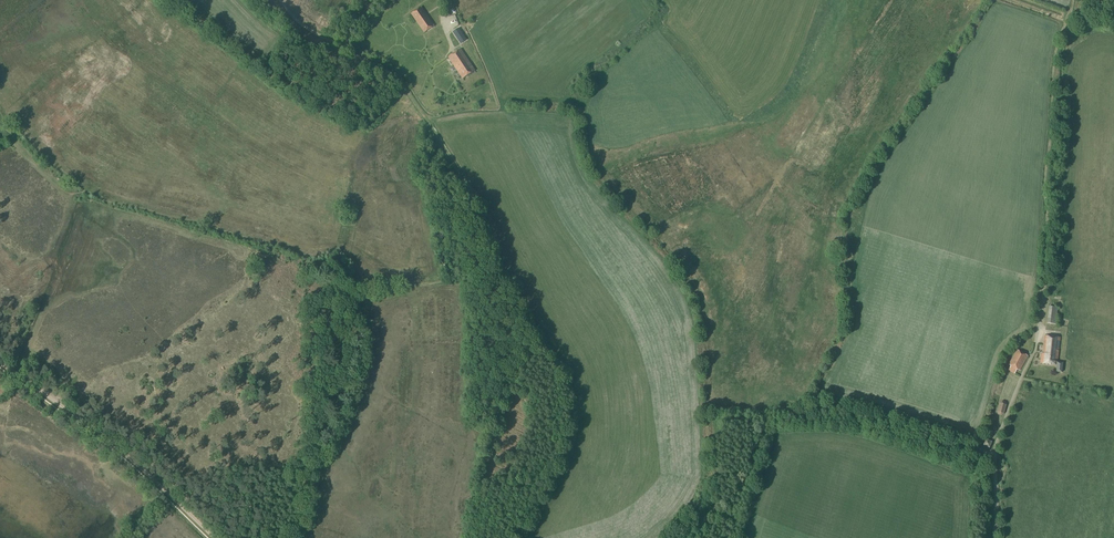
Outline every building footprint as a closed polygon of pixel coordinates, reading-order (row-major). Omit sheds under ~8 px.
[(434,26),(421,7),(411,14),(425,33),(434,26)] [(466,40),(459,28),(454,31),(462,43),(466,40)] [(453,54),(448,57),(463,79),(475,71),(461,49),(456,52),(453,54)] [(481,78),(481,77),(484,76),(483,71),(478,72),(479,74),(473,75),(474,80),(481,78)] [(1056,324),(1058,307),(1049,306),(1047,323),(1056,324)] [(1057,362),(1060,337),(1045,336),(1042,353),(1041,353),(1040,363),(1057,365),(1056,372),(1062,373),(1063,363),(1057,362)] [(1020,371),(1028,356),(1017,350),(1008,365),(1011,366),(1008,370),(1015,374),(1017,370),(1020,371)] [(1001,415),(1004,414),(1006,405),(1005,402),(1002,401),(1000,403),(997,412),(999,414),(1001,415)]
